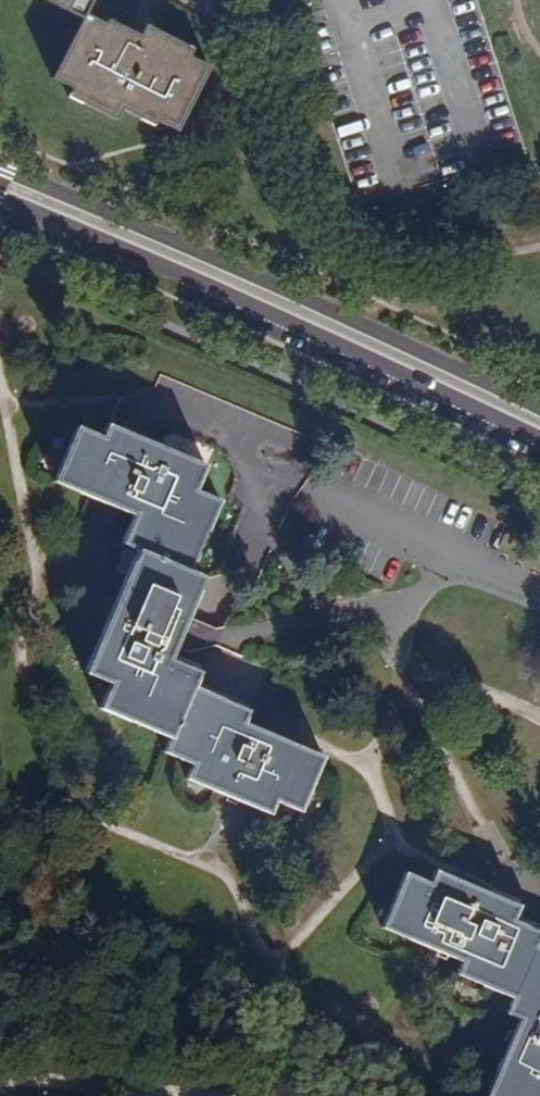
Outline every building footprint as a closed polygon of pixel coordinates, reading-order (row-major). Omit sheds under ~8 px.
[(72,0),(69,7),(43,62),(65,73),(62,81),(110,104),(113,97),(145,113),(149,104),(166,113),(195,54),(179,45),(182,39),(135,16),(132,22),(98,6),(95,12),(72,0)] [(308,473),(320,447),(157,374),(145,400),(307,473),(308,473)] [(120,390),(107,420),(227,475),(216,502),(216,503),(184,572),(196,578),(202,580),(222,571),(259,490),(284,501),(307,473),(145,400),(120,390)] [(76,423),(51,476),(148,521),(135,549),(152,557),(96,678),(107,683),(94,709),(160,740),(154,753),(183,767),(177,780),(257,817),(263,803),(287,815),(311,762),(232,727),(238,714),(182,689),(190,673),(160,659),(165,648),(179,617),(196,578),(184,572),(216,503),(216,502),(227,475),(107,420),(100,435),(76,423)] [(179,617),(165,648),(178,653),(205,648),(213,632),(179,617)] [(520,922),(531,898),(450,860),(439,884),(414,873),(390,926),(468,961),(462,973),(518,1000),(510,1016),(523,1022),(489,1095),(539,1095),(539,931),(520,922)]
